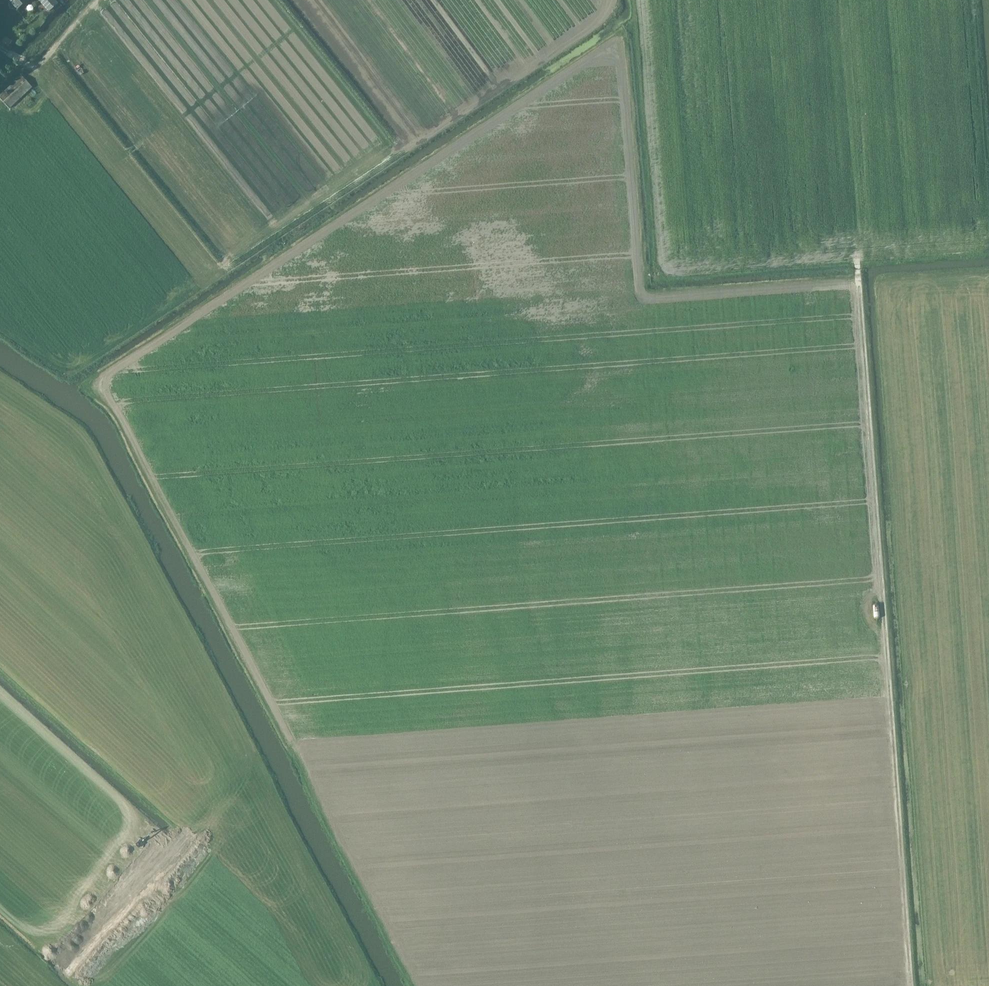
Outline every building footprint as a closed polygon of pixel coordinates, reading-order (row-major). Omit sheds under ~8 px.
[(26,1),(27,0),(7,0),(10,4),(9,4),(9,6),(11,9),(13,9),(14,9),(16,11),(27,1),(26,1)] [(50,11),(58,4),(54,0),(41,0),(50,11)] [(9,110),(32,90),(22,78),(0,97),(0,99),(9,110)]
